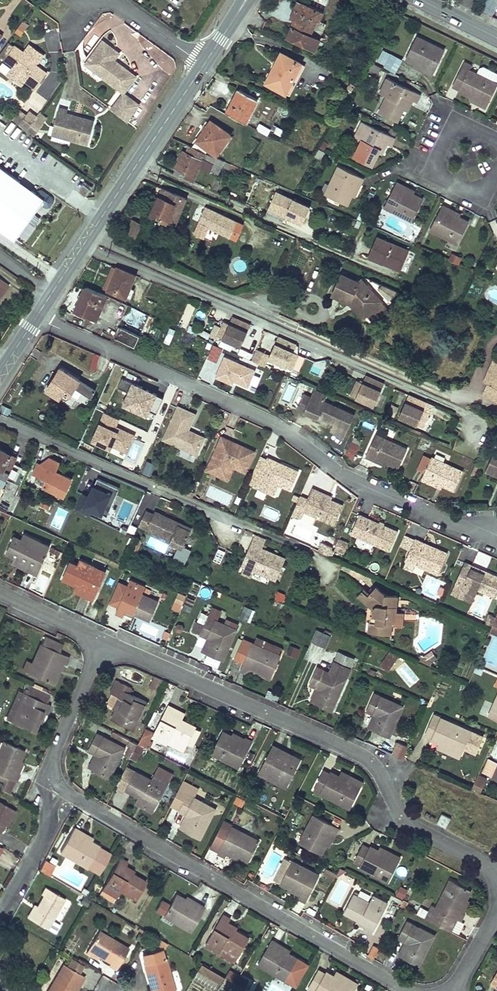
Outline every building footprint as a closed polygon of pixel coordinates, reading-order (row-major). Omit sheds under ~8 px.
[(330,0),(311,0),(308,7),(324,14),(330,0)] [(496,5),(496,0),(488,0),(484,13),(494,16),(496,5)] [(288,37),(316,50),(321,40),(316,38),(322,23),(320,22),(324,14),(308,7),(300,3),(296,12),(298,14),(295,20),(288,37)] [(21,36),(29,24),(23,20),(15,32),(21,36)] [(406,58),(417,63),(427,68),(425,72),(432,75),(445,51),(417,37),(406,58)] [(105,39),(103,42),(114,51),(112,55),(118,59),(123,52),(105,39)] [(112,55),(114,51),(103,42),(88,62),(127,92),(139,75),(118,59),(112,55)] [(38,60),(42,55),(27,45),(24,50),(16,44),(15,46),(14,46),(4,60),(12,65),(5,74),(20,84),(23,79),(34,87),(35,85),(37,87),(48,72),(38,63),(40,61),(38,60)] [(392,55),(384,51),(378,62),(386,66),(392,55)] [(281,53),(265,83),(285,93),(301,64),(281,53)] [(417,63),(415,67),(425,72),(427,68),(417,63)] [(472,97),(488,105),(496,87),(496,84),(490,80),(477,74),(470,70),(472,66),(465,63),(453,86),(460,89),(459,91),(472,97)] [(371,64),(367,69),(377,74),(380,68),(371,64)] [(490,80),(496,84),(496,73),(484,67),(480,68),(477,74),(490,80)] [(398,121),(403,110),(409,99),(413,100),(417,103),(421,94),(388,78),(381,92),(387,96),(380,112),(398,121)] [(239,90),(226,114),(245,123),(258,100),(239,90)] [(332,90),(328,97),(338,102),(342,95),(332,90)] [(124,94),(114,107),(130,119),(140,106),(124,94)] [(488,105),(472,97),(471,100),(487,108),(488,105)] [(409,99),(403,110),(407,112),(413,100),(409,99)] [(76,118),(77,115),(69,113),(70,108),(61,106),(56,126),(64,128),(62,135),(90,144),(95,124),(76,118)] [(28,112),(22,108),(15,118),(21,122),(28,112)] [(30,109),(28,112),(21,122),(27,127),(28,126),(29,126),(37,116),(38,115),(30,109)] [(96,121),(77,115),(76,118),(95,124),(96,121)] [(37,116),(29,126),(29,127),(30,127),(30,128),(29,128),(33,131),(36,133),(45,121),(37,116)] [(211,121),(193,147),(206,152),(208,149),(216,155),(231,136),(211,121)] [(374,165),(380,152),(385,141),(388,143),(392,145),(395,137),(364,122),(357,136),(364,140),(356,156),(374,165)] [(260,124),(257,129),(268,135),(269,132),(271,129),(260,124)] [(271,129),(269,132),(281,137),(284,130),(273,125),(271,129)] [(64,128),(56,126),(54,133),(62,135),(64,128)] [(385,141),(380,152),(383,153),(388,143),(385,141)] [(193,147),(190,146),(187,153),(183,152),(175,172),(174,173),(194,181),(194,180),(200,167),(206,152),(193,147)] [(323,160),(326,154),(320,150),(316,157),(323,160)] [(206,152),(200,167),(204,169),(208,160),(214,163),(217,157),(206,152)] [(217,157),(214,163),(212,169),(219,173),(223,165),(225,161),(217,157)] [(15,236),(42,199),(45,193),(37,188),(0,161),(0,225),(15,236)] [(223,165),(242,173),(244,169),(242,168),(239,167),(225,161),(223,165)] [(348,205),(353,195),(359,184),(361,186),(364,179),(340,166),(326,194),(348,205)] [(283,182),(287,173),(280,170),(276,179),(283,182)] [(37,188),(45,193),(42,199),(45,201),(49,202),(52,202),(55,197),(55,194),(53,191),(41,183),(37,188)] [(414,195),(403,189),(404,187),(397,183),(385,207),(413,221),(423,199),(414,195)] [(359,184),(353,195),(356,197),(361,186),(359,184)] [(159,196),(151,214),(175,225),(186,199),(156,186),(153,194),(159,196)] [(404,187),(403,189),(414,195),(416,192),(404,187)] [(277,193),(271,205),(288,213),(286,217),(304,225),(311,209),(277,193)] [(288,213),(271,205),(269,210),(286,217),(288,213)] [(459,217),(448,212),(450,209),(443,205),(431,229),(458,243),(469,222),(459,217)] [(209,227),(230,236),(237,222),(206,208),(200,223),(195,234),(204,239),(209,227)] [(450,209),(448,212),(459,217),(461,214),(450,209)] [(133,220),(124,239),(133,243),(142,224),(133,220)] [(402,271),(411,251),(378,237),(370,257),(402,271)] [(459,265),(462,258),(452,253),(448,261),(459,265)] [(104,288),(108,290),(118,268),(114,266),(104,288)] [(108,290),(126,298),(130,288),(136,276),(118,268),(108,290)] [(331,295),(350,304),(352,301),(365,316),(367,314),(382,301),(361,278),(358,281),(341,273),(331,295)] [(108,296),(87,287),(76,310),(98,320),(108,296)] [(130,288),(126,298),(131,299),(135,290),(130,288)] [(352,301),(350,304),(363,317),(365,316),(352,301)] [(387,306),(382,301),(367,314),(372,320),(387,306)] [(130,306),(124,321),(143,330),(149,314),(130,306)] [(251,324),(233,316),(230,323),(225,321),(218,336),(242,346),(251,324)] [(121,328),(116,339),(135,348),(141,337),(121,328)] [(169,344),(175,330),(169,328),(163,342),(169,344)] [(293,368),(300,371),(306,357),(294,352),(297,345),(279,337),(269,358),(293,369),(293,368)] [(246,356),(253,358),(258,344),(251,341),(246,356)] [(213,344),(208,358),(218,362),(223,348),(213,344)] [(252,361),(266,365),(270,354),(255,350),(252,361)] [(255,370),(225,357),(217,376),(232,383),(234,380),(248,386),(255,370)] [(209,381),(216,362),(207,359),(201,378),(209,381)] [(489,384),(496,366),(496,361),(494,359),(484,381),(489,384)] [(314,374),(328,371),(326,360),(312,363),(314,374)] [(489,384),(484,394),(496,400),(496,366),(489,384)] [(65,391),(71,395),(75,388),(90,397),(95,390),(61,369),(47,390),(60,398),(65,391)] [(389,386),(371,378),(368,385),(363,382),(357,397),(380,407),(389,386)] [(122,408),(154,420),(164,396),(121,379),(117,388),(128,392),(122,408)] [(75,388),(71,395),(70,397),(84,407),(90,397),(75,388)] [(315,388),(311,396),(304,411),(315,416),(320,416),(335,422),(332,429),(343,439),(355,414),(324,400),(327,394),(317,390),(315,388)] [(304,411),(311,396),(304,393),(298,408),(304,411)] [(414,397),(405,418),(428,429),(434,414),(429,412),(432,405),(414,397)] [(188,430),(195,414),(178,406),(163,439),(197,455),(204,437),(192,431),(190,434),(187,433),(188,430)] [(119,419),(105,413),(93,441),(110,449),(112,445),(120,448),(122,444),(129,447),(135,435),(116,427),(119,419)] [(367,457),(375,461),(376,458),(388,463),(400,468),(408,449),(376,435),(367,457)] [(206,471),(222,478),(227,468),(231,467),(233,468),(245,473),(255,452),(244,447),(243,451),(228,444),(230,441),(221,437),(206,471)] [(356,454),(360,439),(352,437),(348,452),(356,454)] [(228,444),(243,451),(244,447),(230,441),(228,444)] [(1,490),(7,479),(14,482),(21,485),(28,470),(13,463),(16,457),(0,450),(0,493),(1,490)] [(495,450),(485,473),(496,478),(496,451),(495,450)] [(432,456),(422,479),(430,482),(432,479),(444,484),(456,490),(464,470),(432,456)] [(38,464),(34,473),(48,479),(44,487),(64,496),(72,479),(56,472),(60,462),(49,457),(40,465),(38,464)] [(376,458),(375,461),(387,466),(388,463),(376,458)] [(255,489),(267,494),(270,486),(277,485),(278,485),(290,490),(298,472),(280,464),(279,467),(274,465),(275,462),(267,459),(255,489)] [(146,460),(140,473),(150,477),(156,464),(146,460)] [(227,481),(233,468),(231,467),(227,468),(222,478),(227,481)] [(97,478),(89,496),(82,493),(75,510),(91,517),(93,511),(107,517),(120,488),(97,478)] [(16,496),(21,485),(14,482),(7,479),(1,490),(16,496)] [(444,484),(432,479),(430,482),(443,487),(444,484)] [(273,496),(278,485),(277,485),(270,486),(267,494),(273,496)] [(318,495),(320,492),(312,489),(302,511),(334,524),(343,505),(330,500),(318,495)] [(44,497),(42,504),(50,508),(54,501),(44,497)] [(56,507),(53,527),(63,529),(67,509),(56,507)] [(172,522),(173,520),(154,511),(153,514),(145,510),(138,525),(170,540),(169,542),(182,548),(190,531),(172,522)] [(397,531),(358,515),(350,534),(389,550),(397,531)] [(192,528),(173,520),(172,522),(190,531),(192,528)] [(7,552),(16,556),(29,562),(26,567),(38,573),(50,546),(24,534),(22,540),(14,536),(7,552)] [(158,548),(160,539),(150,537),(148,546),(158,548)] [(447,553),(414,539),(405,560),(438,574),(447,553)] [(339,540),(335,550),(344,554),(349,544),(339,540)] [(285,558),(250,543),(247,551),(250,552),(244,566),(276,580),(285,558)] [(329,555),(332,549),(333,547),(324,543),(320,551),(329,555)] [(217,549),(213,561),(221,564),(225,551),(217,549)] [(244,566),(250,552),(247,551),(241,565),(244,566)] [(478,551),(474,562),(488,567),(491,555),(478,551)] [(16,556),(13,561),(26,567),(29,562),(16,556)] [(63,577),(79,584),(85,587),(82,593),(95,599),(105,576),(94,571),(96,568),(80,560),(78,565),(70,561),(63,577)] [(485,571),(484,574),(471,568),(472,565),(464,562),(454,586),(475,595),(477,590),(496,598),(496,576),(485,571)] [(485,571),(472,565),(471,568),(484,574),(485,571)] [(96,568),(94,571),(105,576),(106,572),(96,568)] [(124,616),(126,613),(127,609),(136,613),(151,620),(159,602),(143,595),(146,587),(131,580),(116,612),(124,616)] [(79,584),(76,590),(82,593),(85,587),(79,584)] [(385,622),(392,622),(393,610),(394,595),(382,594),(372,587),(366,595),(364,598),(369,602),(367,605),(367,607),(371,609),(371,613),(363,612),(362,629),(385,631),(385,622)] [(364,598),(366,595),(360,591),(356,597),(367,605),(369,602),(364,598)] [(177,592),(170,609),(180,613),(187,596),(177,592)] [(183,610),(190,612),(193,603),(187,601),(183,610)] [(244,606),(239,618),(250,622),(255,610),(244,606)] [(191,631),(200,634),(209,638),(212,640),(206,653),(222,660),(238,623),(231,619),(228,626),(217,621),(220,613),(211,609),(204,624),(196,620),(191,631)] [(401,623),(402,610),(393,610),(392,622),(401,623)] [(496,616),(491,614),(487,621),(493,624),(496,616)] [(316,629),(312,640),(326,647),(331,636),(316,629)] [(280,657),(284,648),(258,637),(254,645),(280,657)] [(44,638),(41,644),(59,652),(62,646),(44,638)] [(209,638),(203,652),(206,653),(212,640),(209,638)] [(243,662),(252,644),(253,642),(243,638),(240,644),(234,658),(243,662)] [(33,663),(29,673),(50,682),(60,661),(64,663),(66,664),(69,657),(59,652),(41,644),(33,663)] [(247,674),(248,670),(249,667),(271,677),(280,657),(254,645),(252,644),(243,662),(240,671),(247,674)] [(296,658),(300,648),(292,645),(288,654),(296,658)] [(390,672),(400,659),(391,652),(381,666),(390,672)] [(434,662),(438,660),(433,652),(425,658),(421,656),(419,660),(432,666),(434,662)] [(331,710),(345,680),(350,667),(335,660),(329,673),(317,667),(310,683),(317,687),(321,689),(315,702),(331,710)] [(23,670),(29,673),(33,663),(27,661),(23,670)] [(60,661),(50,682),(55,684),(64,663),(60,661)] [(249,667),(248,670),(270,679),(271,677),(249,667)] [(160,692),(165,680),(156,676),(151,687),(160,692)] [(110,693),(119,698),(123,690),(126,685),(117,681),(110,693)] [(25,693),(13,721),(34,731),(38,721),(43,710),(47,712),(50,704),(47,703),(51,694),(29,684),(25,693)] [(133,730),(147,703),(131,694),(134,689),(126,685),(123,690),(119,698),(122,699),(117,710),(112,719),(133,730)] [(317,687),(311,701),(315,702),(321,689),(317,687)] [(7,719),(13,721),(25,693),(20,691),(7,719)] [(119,698),(110,693),(106,701),(108,706),(114,709),(119,698)] [(378,715),(372,729),(389,737),(403,706),(374,693),(367,710),(375,713),(378,715)] [(119,698),(114,709),(117,710),(122,699),(119,698)] [(168,706),(153,736),(167,744),(170,737),(186,745),(195,727),(181,721),(185,714),(168,706)] [(43,710),(38,721),(42,723),(47,712),(43,710)] [(375,713),(368,728),(372,729),(378,715),(375,713)] [(432,739),(441,743),(462,752),(472,731),(434,715),(425,734),(432,738),(432,739)] [(146,728),(138,743),(148,748),(151,741),(149,740),(153,731),(146,728)] [(122,740),(124,736),(115,731),(113,735),(122,740)] [(243,742),(231,736),(222,732),(212,753),(239,767),(252,742),(245,738),(244,739),(243,742)] [(100,756),(93,770),(110,778),(124,748),(97,734),(89,750),(97,754),(100,756)] [(233,734),(231,736),(243,742),(244,739),(233,734)] [(130,739),(128,743),(127,744),(131,746),(129,750),(133,752),(138,743),(130,739)] [(15,772),(20,760),(25,751),(4,741),(0,750),(0,779),(7,782),(9,777),(16,781),(19,774),(15,772)] [(404,760),(409,747),(397,742),(392,755),(404,760)] [(462,752),(441,743),(439,747),(461,757),(462,752)] [(272,747),(260,771),(287,786),(298,764),(278,753),(279,751),(272,747)] [(279,751),(278,753),(298,764),(300,761),(279,751)] [(97,754),(90,768),(93,770),(100,756),(97,754)] [(490,758),(487,766),(496,771),(493,778),(496,780),(496,762),(490,758)] [(20,760),(15,772),(19,774),(24,762),(20,760)] [(156,773),(170,780),(173,774),(159,766),(156,773)] [(127,788),(141,796),(150,801),(148,803),(146,808),(153,811),(170,780),(156,773),(152,779),(136,770),(127,788)] [(287,786),(260,771),(258,774),(286,789),(287,786)] [(361,787),(340,777),(331,772),(330,775),(323,771),(314,789),(350,808),(361,787)] [(342,772),(340,777),(361,787),(363,783),(342,772)] [(7,782),(3,790),(11,794),(16,781),(9,777),(7,782)] [(485,781),(478,777),(472,789),(479,792),(485,781)] [(201,837),(215,808),(195,797),(199,789),(183,781),(171,805),(188,814),(191,815),(184,829),(201,837)] [(114,790),(109,800),(113,802),(118,792),(114,790)] [(3,823),(6,824),(9,826),(17,811),(0,801),(0,829),(3,823)] [(188,814),(181,827),(184,829),(191,815),(188,814)] [(320,853),(325,844),(330,833),(334,834),(338,827),(314,815),(300,842),(320,853)] [(442,815),(437,824),(446,828),(451,819),(442,815)] [(225,856),(227,853),(228,850),(240,856),(249,861),(260,840),(232,826),(233,824),(225,820),(213,846),(220,849),(219,852),(225,856)] [(75,827),(61,851),(99,873),(110,854),(99,847),(100,846),(90,840),(80,834),(82,831),(75,827)] [(82,831),(80,834),(90,840),(92,837),(82,831)] [(330,833),(325,844),(328,846),(334,834),(330,833)] [(399,861),(380,851),(371,847),(370,848),(363,845),(355,862),(361,865),(361,867),(389,881),(399,861)] [(382,847),(380,851),(399,861),(401,857),(382,847)] [(228,850),(227,853),(238,859),(240,856),(228,850)] [(103,888),(117,896),(121,890),(136,899),(146,882),(131,873),(123,868),(125,865),(127,862),(120,858),(103,888)] [(289,866),(281,882),(290,887),(302,893),(300,896),(299,898),(306,902),(319,876),(285,858),(283,863),(289,866)] [(45,860),(40,870),(50,876),(56,865),(45,860)] [(283,863),(274,879),(281,882),(289,866),(283,863)] [(327,868),(324,873),(335,878),(338,873),(327,868)] [(433,905),(425,918),(440,926),(447,913),(457,918),(460,920),(464,913),(460,911),(466,898),(470,890),(450,880),(437,907),(433,905)] [(37,906),(30,918),(47,928),(65,898),(45,887),(41,893),(44,895),(37,906)] [(290,887),(288,890),(300,896),(302,893),(290,887)] [(117,896),(103,888),(100,893),(114,901),(117,896)] [(396,896),(404,899),(406,890),(398,888),(396,896)] [(156,910),(162,914),(173,920),(190,930),(204,907),(198,903),(196,906),(185,899),(175,894),(170,904),(162,899),(156,910)] [(344,911),(359,919),(368,924),(367,927),(365,930),(372,934),(388,903),(374,895),(370,903),(353,894),(344,911)] [(187,897),(185,899),(196,906),(198,903),(187,897)] [(466,898),(460,911),(464,913),(470,900),(466,898)] [(28,917),(30,918),(37,906),(35,905),(28,917)] [(447,913),(440,926),(442,927),(450,931),(457,918),(447,913)] [(173,920),(162,914),(160,918),(171,924),(173,920)] [(235,930),(226,925),(227,922),(229,919),(223,915),(205,945),(219,953),(223,947),(238,956),(249,938),(235,930)] [(359,919),(357,922),(367,927),(368,924),(359,919)] [(410,944),(403,957),(420,965),(435,935),(407,921),(399,938),(407,942),(410,944)] [(227,922),(226,925),(235,930),(237,928),(227,922)] [(99,931),(88,948),(99,955),(110,961),(108,965),(116,970),(129,949),(99,931)] [(164,949),(167,943),(158,938),(155,943),(164,949)] [(288,954),(278,948),(279,945),(272,940),(259,963),(286,979),(297,959),(288,954)] [(407,942),(400,955),(403,957),(410,944),(407,942)] [(279,945),(278,948),(288,954),(290,951),(279,945)] [(374,945),(368,956),(374,959),(379,948),(374,945)] [(235,962),(238,956),(223,947),(219,953),(235,962)] [(99,955),(88,948),(86,952),(97,958),(99,955)] [(146,971),(149,970),(155,990),(175,990),(165,957),(163,957),(161,948),(143,954),(146,962),(143,962),(146,971)] [(77,981),(81,983),(85,975),(65,963),(48,990),(71,990),(77,981)] [(193,978),(213,990),(217,990),(225,979),(203,964),(193,978)] [(146,971),(152,990),(155,990),(149,970),(146,971)] [(231,970),(227,978),(232,981),(236,983),(240,976),(231,970)] [(335,977),(327,972),(325,975),(319,971),(308,988),(313,990),(355,990),(356,989),(335,977)] [(337,972),(335,977),(356,989),(359,984),(337,972)] [(245,989),(250,981),(240,976),(236,983),(240,986),(245,989)] [(81,983),(77,981),(71,990),(76,990),(81,983)] [(226,989),(229,990),(236,990),(240,986),(236,983),(232,981),(226,989)]
